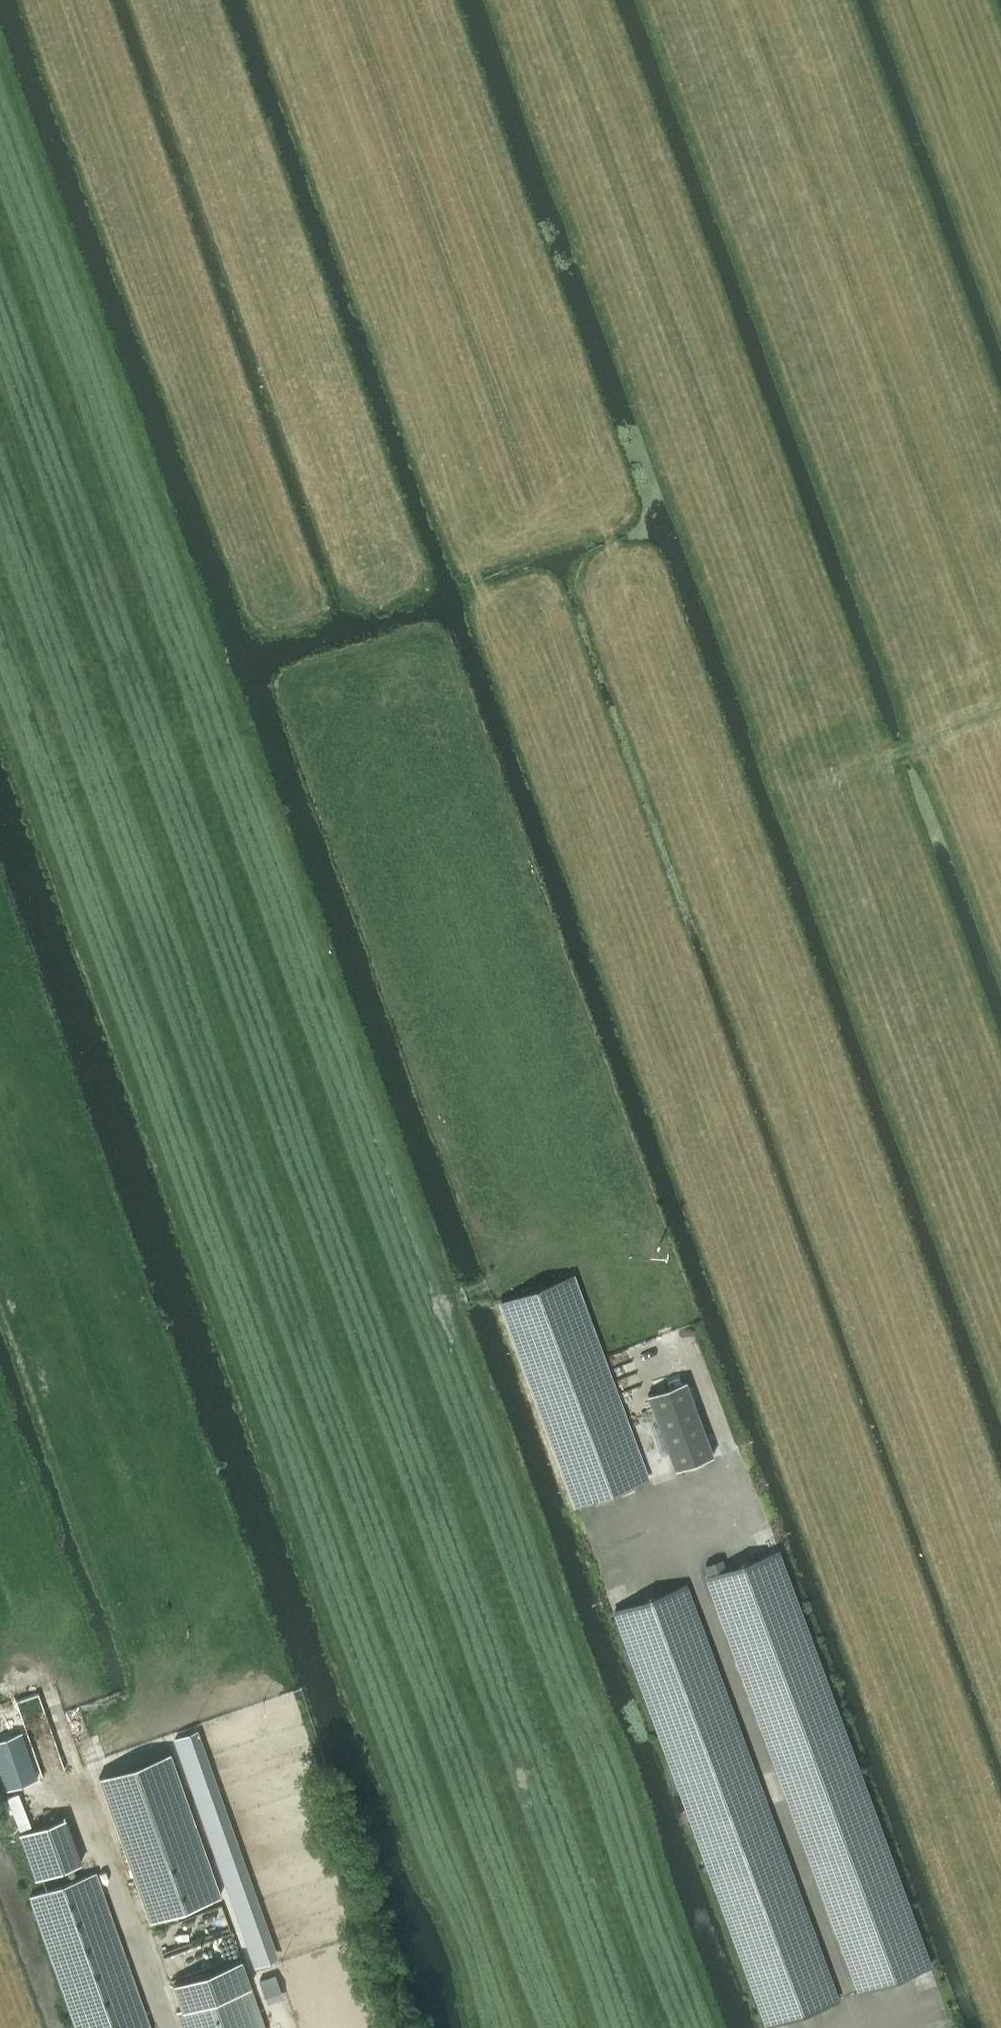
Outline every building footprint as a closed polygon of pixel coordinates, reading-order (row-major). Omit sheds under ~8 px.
[(502,1303),(555,1447),(577,1506),(647,1480),(573,1277),(502,1303)] [(714,1456),(712,1451),(686,1380),(648,1394),(676,1470),(714,1456)] [(706,1576),(859,1991),(930,1965),(777,1551),(728,1569),(724,1559),(705,1566),(708,1575),(706,1576)] [(686,1585),(680,1587),(676,1576),(659,1582),(663,1593),(615,1610),(767,2025),(838,2000),(686,1585)] [(150,1921),(220,1896),(171,1756),(101,1781),(150,1921)] [(20,1833),(36,1878),(81,1862),(65,1817),(20,1833)] [(97,1877),(31,1901),(76,2027),(150,2027),(97,1877)] [(177,2012),(183,2027),(265,2027),(250,1986),(182,2010),(177,2012)]
